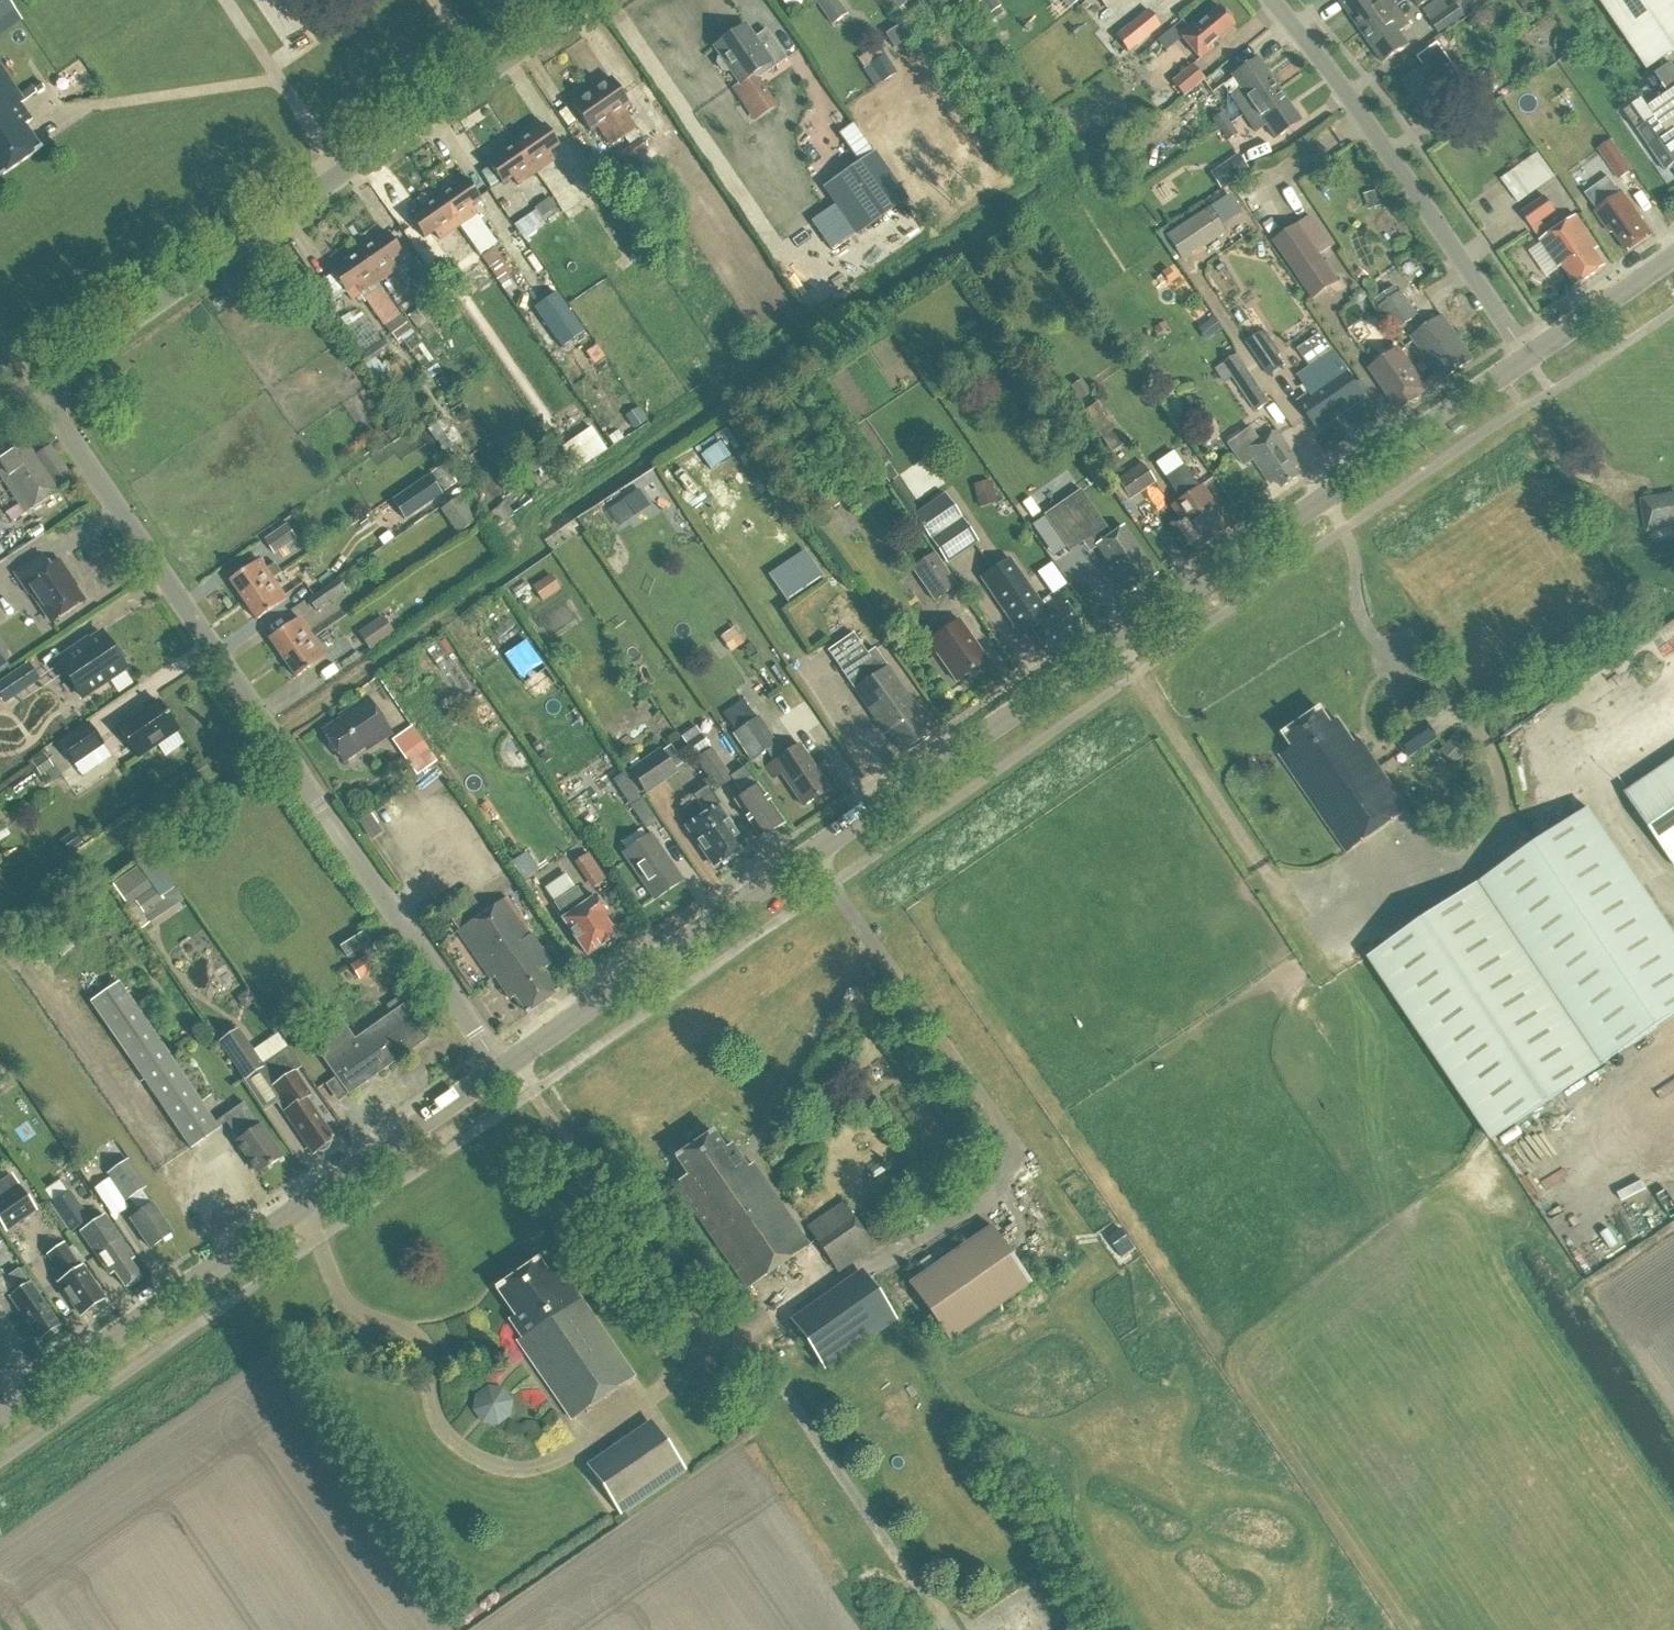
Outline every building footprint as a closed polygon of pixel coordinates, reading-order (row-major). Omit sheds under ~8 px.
[(22,19),(9,0),(0,0),(0,34),(22,19)] [(790,14),(808,2),(806,0),(781,0),(790,14)] [(836,33),(852,22),(837,0),(814,0),(836,33)] [(980,4),(988,15),(1000,6),(996,0),(986,0),(980,4)] [(1069,9),(1079,0),(1062,0),(1069,9)] [(1362,32),(1397,7),(1392,0),(1341,0),(1339,1),(1362,32)] [(1418,9),(1429,1),(1428,0),(1412,0),(1418,9)] [(1529,15),(1548,1),(1547,0),(1520,0),(1518,1),(1529,15)] [(1648,71),(1673,52),(1673,0),(1599,0),(1648,71)] [(1456,5),(1430,23),(1439,35),(1465,17),(1456,5)] [(1180,36),(1200,60),(1214,49),(1211,46),(1235,26),(1220,7),(1194,28),(1192,26),(1180,36)] [(1362,32),(1384,63),(1410,45),(1400,32),(1410,25),(1397,7),(1362,32)] [(1162,27),(1149,10),(1116,38),(1129,54),(1162,27)] [(745,27),(715,47),(722,57),(718,60),(717,64),(722,71),(727,72),(731,70),(740,83),(753,75),(755,73),(758,78),(760,79),(787,60),(770,35),(760,42),(755,42),(745,27)] [(1460,75),(1456,69),(1439,45),(1419,59),(1426,68),(1407,82),(1428,112),(1451,96),(1443,86),(1460,75)] [(869,65),(880,85),(896,76),(885,56),(869,65)] [(1243,115),(1279,90),(1258,58),(1232,76),(1241,89),(1231,97),(1243,115)] [(42,149),(26,125),(33,120),(21,104),(45,87),(41,81),(21,95),(0,65),(0,178),(42,149)] [(1193,65),(1173,82),(1186,97),(1206,81),(1193,65)] [(1668,137),(1651,149),(1667,173),(1673,168),(1673,65),(1657,76),(1658,77),(1652,81),(1658,90),(1664,86),(1671,95),(1650,109),(1657,119),(1656,120),(1668,137)] [(1465,90),(1475,104),(1501,86),(1491,72),(1465,90)] [(740,83),(732,89),(742,103),(764,88),(758,78),(755,73),(753,75),(740,83)] [(1038,77),(1029,81),(1036,99),(1046,95),(1038,77)] [(591,93),(623,138),(635,130),(621,110),(629,105),(611,79),(591,93)] [(1266,126),(1275,140),(1301,122),(1279,90),(1243,115),(1256,133),(1266,126)] [(597,128),(610,147),(623,138),(591,93),(572,107),(590,133),(597,128)] [(1239,135),(1225,114),(1213,122),(1227,143),(1239,135)] [(1067,126),(1075,137),(1088,127),(1080,116),(1067,126)] [(853,124),(839,134),(860,163),(873,154),(853,124)] [(517,145),(536,173),(554,161),(548,152),(558,145),(545,126),(517,145)] [(642,139),(621,154),(629,166),(650,150),(642,139)] [(1632,171),(1612,141),(1599,150),(1619,180),(1632,171)] [(512,177),(518,186),(536,173),(517,145),(488,165),(502,184),(512,177)] [(1503,166),(1520,191),(1548,171),(1531,146),(1503,166)] [(841,176),(826,186),(845,213),(858,232),(858,233),(874,223),(906,200),(873,154),(860,163),(841,176)] [(603,183),(615,172),(601,156),(589,166),(603,183)] [(1238,156),(1225,165),(1234,178),(1247,170),(1238,156)] [(1610,179),(1587,195),(1598,211),(1596,212),(1611,234),(1614,232),(1628,253),(1647,240),(1643,235),(1650,231),(1624,193),(1621,195),(1610,179)] [(438,199),(458,227),(476,215),(471,206),(480,200),(466,180),(438,199)] [(1210,207),(1219,220),(1239,206),(1231,194),(1210,207)] [(549,198),(535,207),(543,219),(557,210),(549,198)] [(1534,228),(1544,241),(1542,242),(1560,269),(1563,267),(1577,287),(1606,267),(1595,251),(1598,249),(1577,218),(1551,236),(1542,223),(1557,213),(1547,198),(1524,214),(1534,229),(1534,228)] [(434,232),(440,240),(458,227),(438,199),(410,219),(424,239),(434,232)] [(1209,208),(1165,238),(1179,260),(1224,230),(1209,208)] [(845,213),(818,232),(831,251),(858,232),(845,213)] [(1310,216),(1273,242),(1314,302),(1340,285),(1319,255),(1331,247),(1310,216)] [(360,254),(379,281),(399,268),(393,260),(402,254),(388,234),(360,254)] [(487,243),(476,250),(496,281),(508,273),(487,243)] [(355,285),(362,294),(379,281),(360,254),(332,273),(345,292),(355,285)] [(406,275),(433,317),(450,306),(422,264),(406,275)] [(373,309),(388,298),(378,283),(363,294),(373,309)] [(535,309),(562,347),(583,332),(556,294),(535,309)] [(1380,311),(1396,333),(1419,316),(1403,294),(1380,311)] [(385,325),(396,340),(411,329),(400,314),(385,325)] [(422,342),(432,337),(422,317),(412,321),(422,342)] [(1224,331),(1215,318),(1201,327),(1210,341),(1224,331)] [(1414,339),(1441,377),(1447,372),(1450,377),(1466,365),(1463,361),(1469,356),(1443,319),(1414,339)] [(1265,333),(1248,344),(1270,378),(1287,367),(1265,333)] [(357,359),(363,368),(388,350),(382,341),(357,359)] [(1401,351),(1372,371),(1400,412),(1420,399),(1419,398),(1429,391),(1401,351)] [(1334,353),(1298,378),(1311,396),(1300,404),(1319,432),(1367,399),(1347,371),(1334,353)] [(413,362),(424,381),(436,373),(425,355),(413,362)] [(1249,370),(1235,379),(1258,413),(1272,404),(1249,370)] [(636,409),(623,417),(625,421),(620,425),(626,435),(645,423),(636,409)] [(561,449),(577,472),(607,451),(591,428),(561,449)] [(1271,486),(1278,482),(1283,489),(1300,477),(1295,470),(1301,466),(1277,432),(1260,444),(1250,430),(1228,446),(1244,468),(1254,461),(1271,486)] [(0,450),(0,477),(25,514),(31,510),(34,512),(41,507),(40,503),(57,492),(72,481),(51,449),(52,448),(51,447),(50,447),(36,457),(21,436),(0,450)] [(1157,471),(1175,458),(1165,444),(1147,456),(1157,471)] [(1138,456),(1107,477),(1113,487),(1119,483),(1132,502),(1158,485),(1138,456)] [(444,465),(430,474),(443,493),(456,483),(444,465)] [(1165,479),(1180,501),(1171,507),(1195,542),(1200,538),(1205,544),(1224,531),(1220,525),(1226,521),(1202,486),(1198,489),(1184,467),(1165,479)] [(428,476),(391,501),(404,520),(441,495),(428,476)] [(997,502),(991,479),(973,483),(979,507),(997,502)] [(617,527),(649,506),(639,490),(606,511),(617,527)] [(1111,536),(1081,492),(1045,516),(1070,553),(1091,538),(1130,595),(1156,577),(1141,555),(1142,555),(1123,528),(1111,536)] [(1673,528),(1673,494),(1640,499),(1646,533),(1673,528)] [(434,509),(451,534),(472,519),(455,495),(434,509)] [(918,520),(947,562),(978,541),(948,498),(918,520)] [(495,528),(513,515),(505,503),(487,515),(495,528)] [(259,539),(270,553),(291,538),(281,523),(259,539)] [(345,527),(325,532),(328,544),(348,539),(345,527)] [(934,555),(913,570),(935,602),(957,587),(934,555)] [(46,569),(38,558),(15,574),(23,586),(27,584),(53,623),(83,603),(66,579),(70,576),(59,560),(46,569)] [(229,581),(243,601),(273,580),(259,561),(229,581)] [(1010,572),(988,587),(1022,637),(1032,630),(1047,653),(1082,629),(1058,593),(1034,609),(1010,572)] [(560,591),(550,575),(531,587),(541,603),(560,591)] [(335,578),(307,599),(315,611),(343,591),(335,578)] [(273,580),(243,601),(256,621),(286,600),(273,580)] [(269,639),(282,659),(312,638),(298,618),(269,639)] [(382,619),(360,634),(371,649),(392,634),(382,619)] [(929,660),(937,654),(957,682),(988,661),(960,621),(921,648),(929,660)] [(720,635),(730,651),(744,642),(734,626),(720,635)] [(87,640),(56,661),(81,698),(108,680),(118,693),(133,683),(124,669),(125,669),(122,665),(124,659),(119,653),(113,652),(102,634),(89,643),(87,640)] [(889,733),(903,753),(930,734),(920,719),(923,717),(876,649),(868,654),(854,634),(829,651),(886,735),(889,733)] [(312,638),(282,659),(296,678),(326,658),(312,638)] [(527,639),(501,658),(521,686),(547,668),(527,639)] [(5,702),(37,681),(27,666),(0,685),(0,695),(5,702)] [(336,752),(342,762),(364,747),(367,751),(391,735),(367,699),(347,712),(349,716),(323,733),(329,743),(328,743),(327,747),(331,753),(335,753),(336,752)] [(132,715),(116,726),(138,759),(157,746),(164,757),(183,744),(175,733),(178,731),(158,702),(134,719),(132,715)] [(1282,758),(1347,855),(1389,826),(1392,832),(1399,827),(1397,821),(1410,812),(1362,742),(1356,746),(1340,723),(1334,727),(1323,712),(1286,737),(1294,750),(1282,758)] [(773,743),(755,715),(729,734),(747,761),(773,743)] [(103,746),(88,724),(59,744),(74,766),(103,746)] [(387,739),(412,775),(432,761),(408,725),(387,739)] [(691,725),(677,734),(692,755),(706,745),(691,725)] [(1398,743),(1407,756),(1432,738),(1423,725),(1398,743)] [(1455,766),(1473,748),(1458,734),(1440,752),(1455,766)] [(782,774),(804,807),(830,790),(800,746),(767,768),(775,779),(782,774)] [(677,773),(660,748),(627,770),(644,795),(677,773)] [(700,767),(716,755),(712,749),(695,760),(700,767)] [(52,766),(41,751),(28,761),(39,776),(52,766)] [(1673,866),(1673,760),(1625,792),(1673,866)] [(746,769),(731,779),(742,796),(736,801),(762,840),(784,825),(746,769)] [(610,778),(627,804),(639,796),(621,770),(610,778)] [(707,815),(688,828),(716,868),(745,847),(718,809),(722,806),(708,787),(694,797),(707,815)] [(629,806),(645,830),(656,823),(640,799),(629,806)] [(1601,1066),(1673,1017),(1673,938),(1587,809),(1478,883),(1601,1066)] [(625,855),(656,899),(683,881),(652,836),(625,855)] [(137,866),(111,884),(130,910),(138,905),(143,913),(161,900),(160,897),(176,886),(150,850),(134,861),(137,866)] [(600,871),(586,881),(591,889),(606,879),(600,871)] [(1599,1067),(1476,884),(1365,959),(1488,1142),(1599,1067)] [(563,920),(588,956),(601,947),(602,948),(618,938),(602,915),(606,912),(596,897),(587,904),(577,889),(555,904),(565,919),(563,920)] [(495,978),(510,1000),(515,996),(527,1014),(559,992),(544,970),(551,965),(505,899),(458,932),(492,980),(495,978)] [(369,944),(363,933),(340,948),(346,958),(369,944)] [(348,964),(358,980),(383,965),(373,949),(348,964)] [(236,1143),(257,1173),(282,1157),(260,1126),(259,1126),(243,1103),(214,1123),(118,983),(90,1002),(190,1149),(227,1123),(239,1141),(236,1143)] [(309,1042),(347,1096),(430,1038),(406,1004),(354,1040),(340,1021),(309,1042)] [(255,1057),(280,1041),(270,1026),(245,1042),(255,1057)] [(219,1044),(244,1080),(262,1068),(237,1031),(219,1044)] [(317,1151),(319,1154),(325,1151),(330,1145),(329,1143),(333,1140),(323,1125),(324,1124),(314,1110),(312,1111),(304,1100),(309,1097),(293,1074),(300,1069),(287,1049),(271,1060),(284,1078),(272,1087),(288,1109),(284,1112),(286,1115),(286,1118),(289,1123),(292,1123),(313,1153),(317,1151)] [(674,1184),(747,1289),(810,1246),(752,1164),(747,1167),(732,1145),(726,1149),(713,1130),(675,1156),(688,1175),(674,1184)] [(105,1174),(124,1201),(146,1186),(127,1159),(105,1174)] [(11,1176),(0,1184),(0,1225),(8,1235),(38,1214),(11,1176)] [(52,1205),(71,1234),(90,1221),(70,1192),(52,1205)] [(130,1220),(150,1250),(172,1234),(152,1205),(150,1207),(140,1192),(128,1200),(139,1215),(130,1220)] [(842,1202),(806,1228),(839,1274),(875,1249),(842,1202)] [(115,1274),(125,1289),(127,1288),(130,1288),(139,1282),(139,1279),(141,1278),(130,1263),(135,1260),(121,1240),(120,1240),(104,1218),(105,1217),(104,1216),(90,1226),(89,1232),(103,1252),(96,1256),(111,1276),(115,1274)] [(992,1227),(910,1284),(950,1341),(1032,1284),(992,1227)] [(57,1283),(80,1316),(90,1309),(92,1312),(102,1305),(100,1302),(104,1300),(80,1266),(79,1267),(63,1244),(46,1256),(63,1279),(57,1283)] [(523,1339),(518,1342),(572,1418),(633,1375),(557,1266),(547,1273),(538,1260),(496,1289),(515,1317),(510,1320),(523,1339)] [(46,1341),(57,1334),(54,1330),(58,1327),(47,1312),(50,1311),(39,1295),(37,1296),(29,1285),(28,1286),(18,1270),(5,1279),(0,1272),(0,1297),(11,1289),(15,1295),(11,1298),(39,1339),(43,1337),(46,1341)] [(685,1469),(652,1421),(586,1466),(620,1514),(685,1469)]
